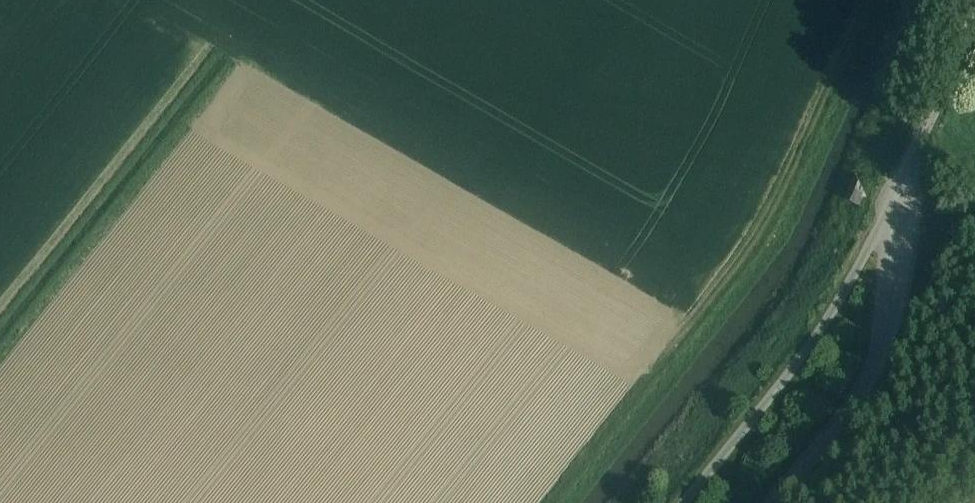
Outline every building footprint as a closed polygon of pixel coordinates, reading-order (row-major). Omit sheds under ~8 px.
[(873,182),(852,172),(840,200),(861,209),(873,182)]
